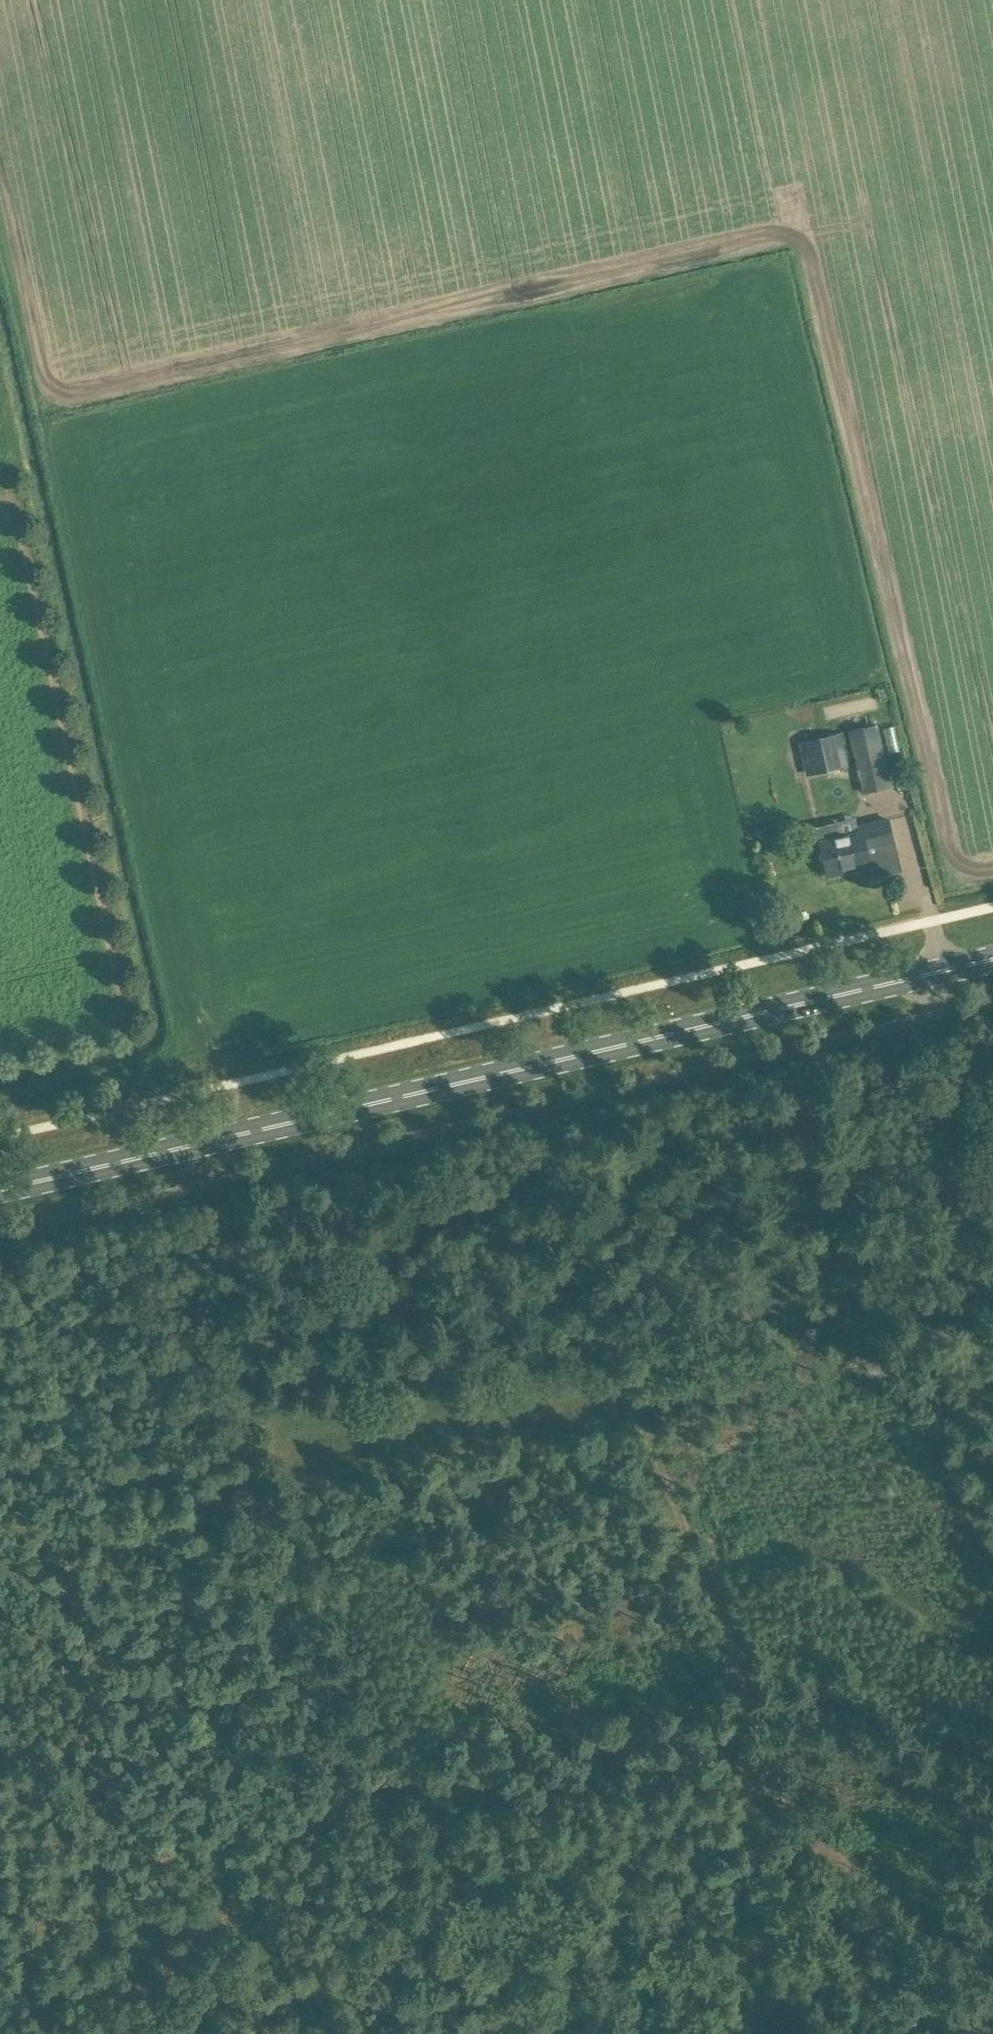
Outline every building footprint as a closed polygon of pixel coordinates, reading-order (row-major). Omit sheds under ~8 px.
[(850,730),(864,792),(891,786),(877,724),(850,730)] [(801,741),(809,775),(848,766),(840,732),(821,737),(818,728),(804,732),(806,740),(801,741)] [(820,841),(823,851),(827,870),(855,864),(855,868),(871,864),(867,847),(876,845),(878,851),(896,846),(890,819),(875,822),(876,828),(820,841)]
